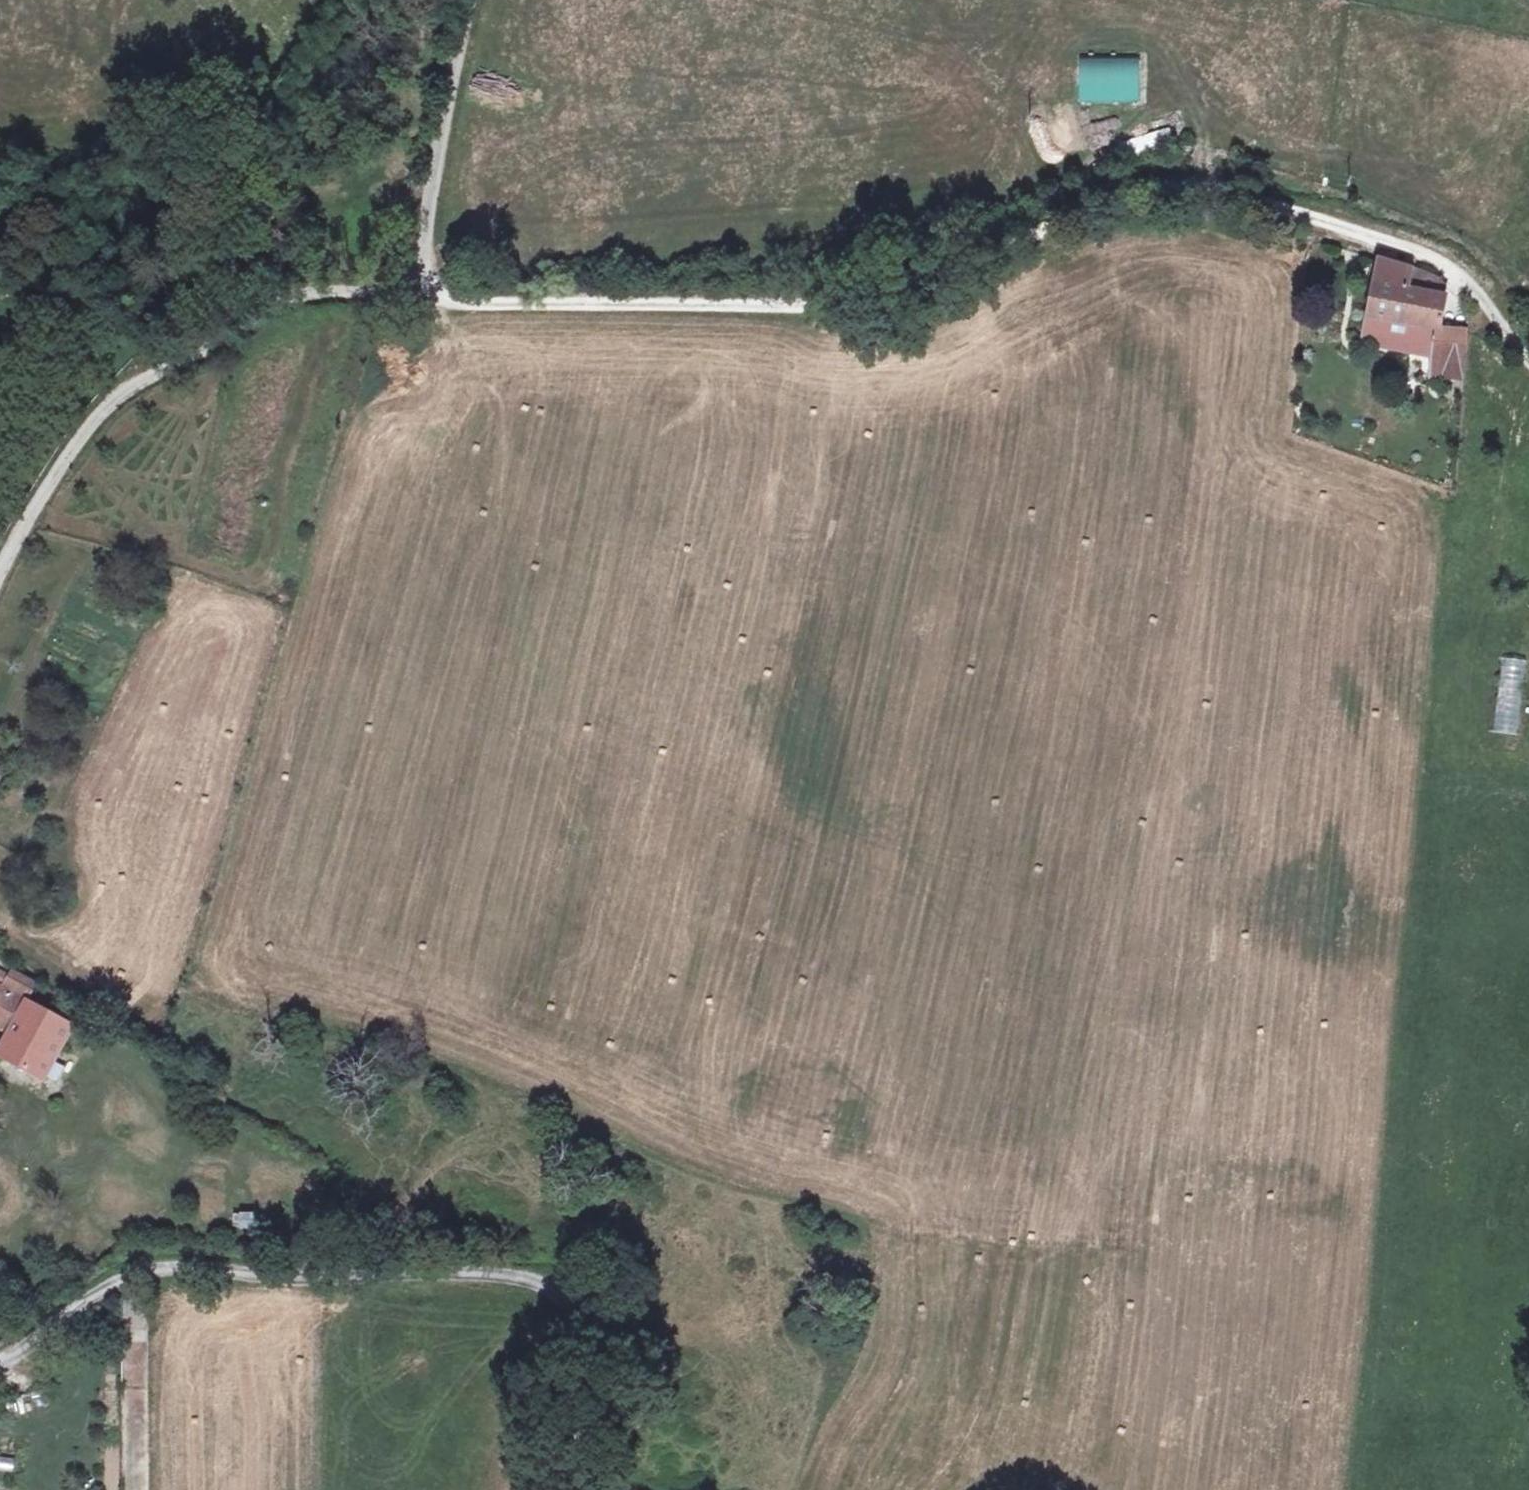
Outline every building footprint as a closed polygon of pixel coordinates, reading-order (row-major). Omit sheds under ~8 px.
[(1138,103),(1138,59),(1077,60),(1077,103),(1138,103)] [(1171,131),(1117,140),(1120,158),(1174,148),(1171,131)] [(1435,355),(1434,378),(1464,379),(1467,343),(1437,342),(1439,332),(1445,298),(1437,296),(1438,282),(1433,277),(1412,269),(1380,260),(1368,315),(1365,335),(1367,340),(1371,343),(1435,355)] [(1468,334),(1439,332),(1437,342),(1467,343),(1468,334)] [(1518,735),(1522,658),(1498,657),(1494,733),(1518,735)] [(0,990),(0,1028),(10,1033),(0,1052),(0,1056),(16,1065),(16,1066),(17,1069),(21,1071),(24,1070),(42,1080),(71,1027),(26,1001),(36,983),(12,969),(1,988),(0,990)]
